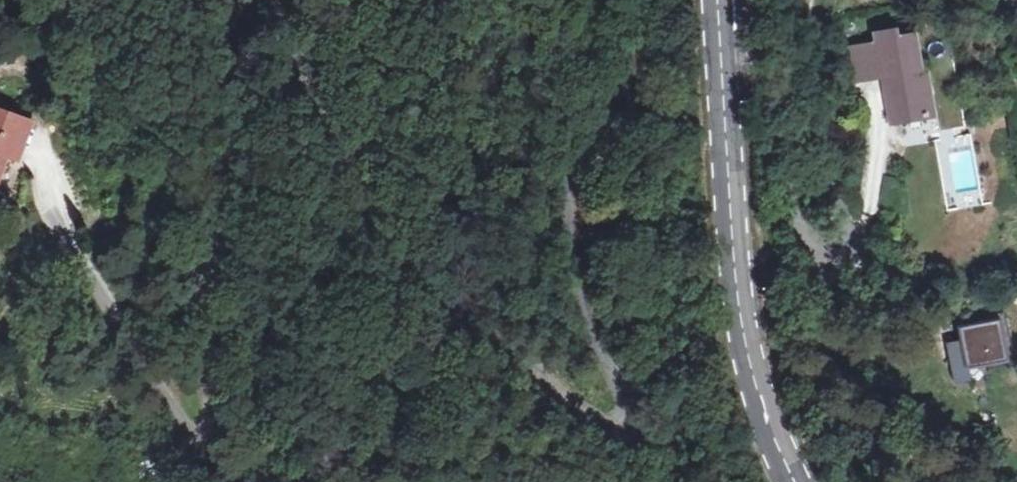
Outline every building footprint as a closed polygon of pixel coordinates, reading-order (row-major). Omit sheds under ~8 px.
[(883,76),(884,77),(897,83),(899,93),(888,94),(892,121),(930,115),(918,35),(900,38),(899,29),(878,33),(879,43),(849,49),(854,80),(883,76)] [(8,155),(15,158),(29,120),(0,109),(0,177),(8,155)] [(972,287),(981,285),(979,274),(970,276),(972,287)] [(993,318),(959,324),(962,342),(951,344),(958,379),(967,378),(964,359),(999,352),(993,318)]
